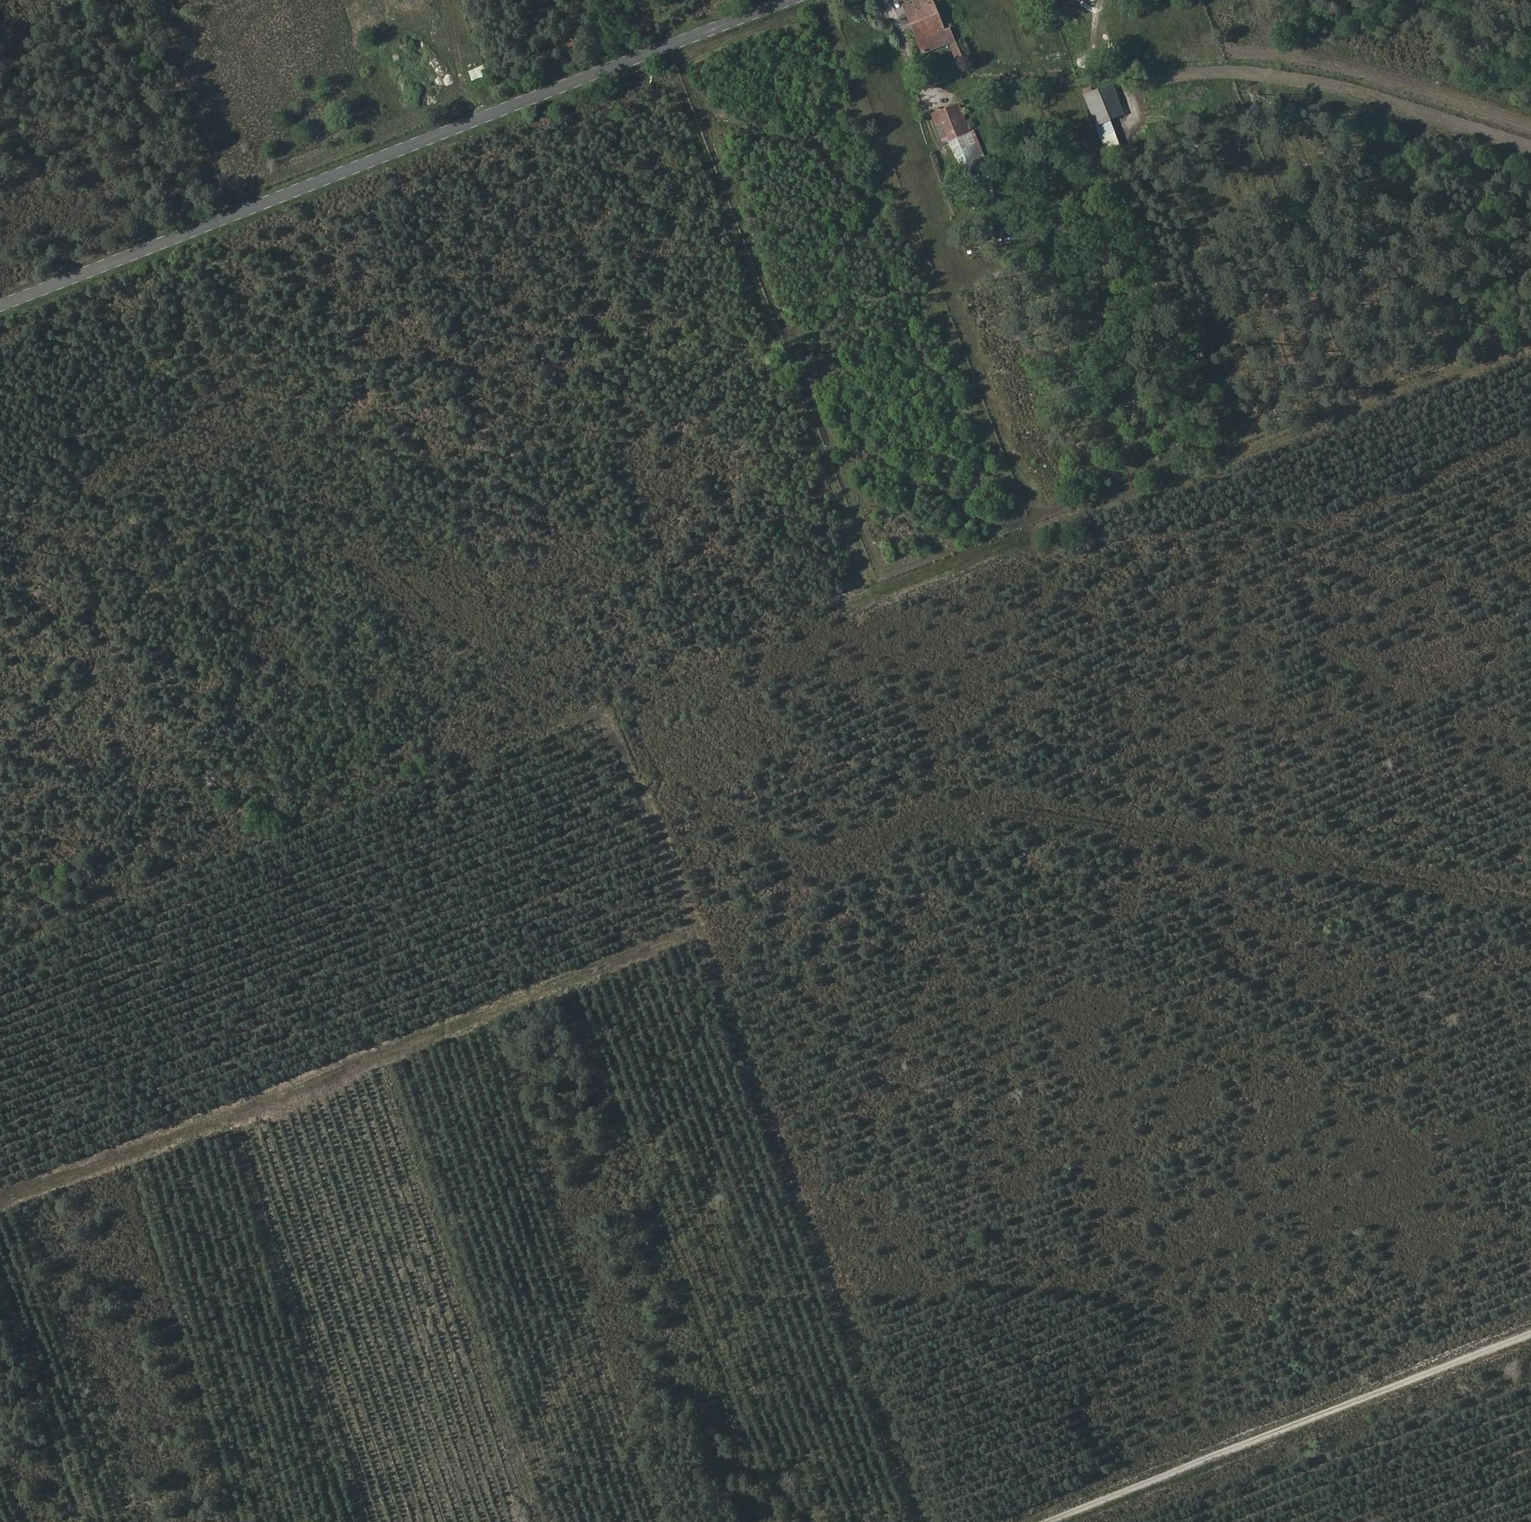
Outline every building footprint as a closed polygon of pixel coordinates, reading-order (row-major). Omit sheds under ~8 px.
[(932,0),(915,0),(904,5),(923,52),(953,40),(949,29),(944,31),(932,0)] [(963,60),(956,42),(950,45),(957,62),(963,60)] [(467,69),(470,80),(486,76),(483,65),(467,69)] [(452,86),(450,93),(463,98),(465,91),(452,86)] [(1115,132),(1098,88),(1084,94),(1101,138),(1115,132)] [(970,131),(958,103),(932,114),(943,142),(949,140),(970,131)] [(985,161),(973,130),(970,131),(949,140),(962,170),(985,161)]
